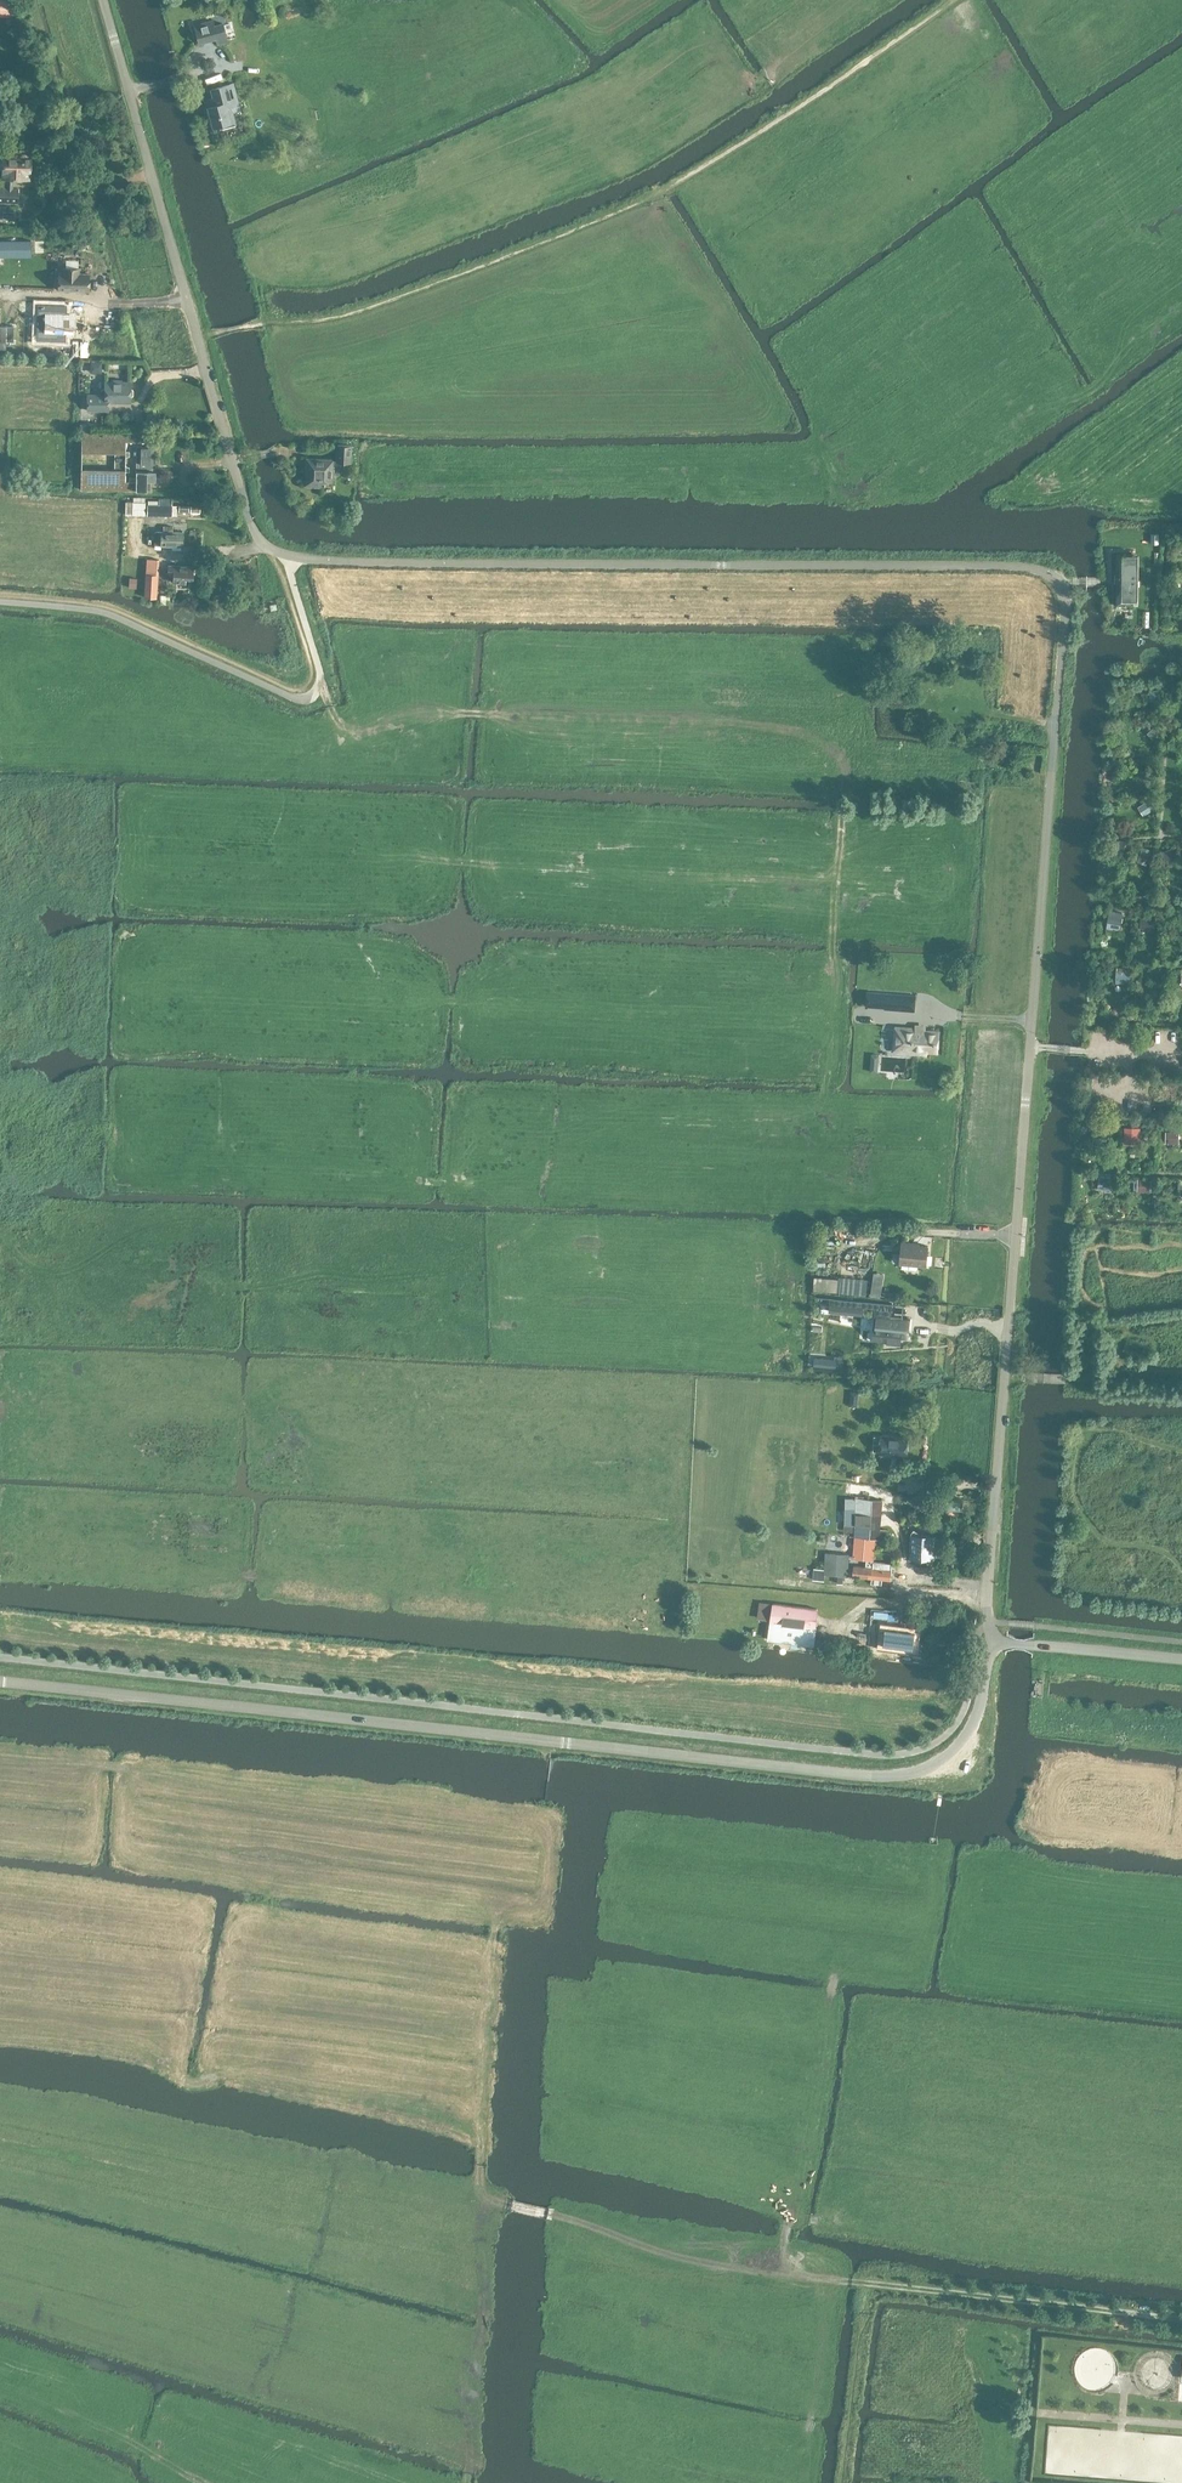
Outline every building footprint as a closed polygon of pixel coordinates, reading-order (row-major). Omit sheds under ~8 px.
[(17,1),(10,0),(0,0),(0,15),(16,16),(17,1)] [(214,26),(212,20),(194,25),(199,43),(216,38),(218,43),(227,40),(223,23),(214,26)] [(273,71),(257,75),(260,87),(277,82),(273,71)] [(213,126),(217,125),(220,125),(221,128),(235,124),(229,102),(237,100),(233,83),(211,89),(216,105),(208,107),(213,126)] [(18,189),(12,188),(13,177),(29,177),(29,171),(29,170),(31,168),(32,163),(31,163),(29,161),(30,160),(16,159),(17,155),(0,154),(0,167),(4,168),(4,176),(8,176),(8,188),(0,188),(0,201),(17,201),(18,189)] [(23,251),(23,238),(8,238),(9,252),(23,251)] [(59,273),(58,290),(71,290),(71,289),(77,289),(77,290),(89,291),(90,274),(79,273),(79,267),(65,267),(65,273),(59,273)] [(35,314),(34,330),(68,331),(69,315),(35,314)] [(91,361),(90,372),(102,373),(102,361),(91,361)] [(101,395),(88,394),(88,410),(109,410),(109,401),(131,402),(131,396),(133,395),(133,389),(131,388),(131,382),(122,382),(120,380),(114,380),(113,382),(105,382),(105,388),(101,391),(101,395)] [(350,463),(351,445),(337,444),(337,450),(338,450),(338,457),(337,457),(337,462),(350,463)] [(136,471),(136,481),(136,490),(147,490),(147,489),(150,489),(151,480),(155,480),(156,471),(153,471),(153,446),(136,446),(136,463),(138,463),(138,471),(136,471)] [(332,482),(333,460),(306,458),(305,485),(321,486),(322,481),(332,482)] [(126,502),(126,515),(146,515),(147,502),(126,502)] [(177,506),(158,505),(148,505),(148,515),(172,515),(172,513),(177,513),(177,506)] [(173,526),(163,526),(163,531),(162,531),(155,531),(155,545),(161,545),(182,546),(183,532),(173,532),(173,526)] [(1117,554),(1117,605),(1139,605),(1139,554),(1117,554)] [(144,597),(157,598),(159,560),(147,559),(144,597)] [(194,567),(185,566),(168,565),(168,573),(173,573),(173,582),(193,583),(194,567)] [(130,577),(129,587),(137,588),(138,578),(130,577)] [(1158,687),(1148,690),(1151,701),(1161,698),(1158,687)] [(1161,731),(1155,724),(1147,732),(1153,738),(1161,731)] [(1157,807),(1151,798),(1139,807),(1145,815),(1157,807)] [(1147,865),(1152,849),(1142,845),(1137,861),(1147,865)] [(1172,847),(1161,852),(1164,861),(1175,856),(1172,847)] [(1140,918),(1140,933),(1158,933),(1158,918),(1140,918)] [(1122,930),(1124,922),(1109,919),(1108,927),(1122,930)] [(1117,969),(1117,985),(1130,985),(1130,969),(1117,969)] [(914,1011),(915,996),(887,994),(887,993),(886,1009),(914,1011)] [(940,1032),(939,1032),(902,1029),(901,1039),(895,1038),(894,1051),(927,1054),(927,1051),(938,1052),(940,1032)] [(1166,1131),(1165,1145),(1180,1145),(1181,1132),(1166,1131)] [(1124,1132),(1124,1145),(1139,1146),(1139,1132),(1124,1132)] [(1100,1179),(1100,1194),(1112,1194),(1112,1179),(1100,1179)] [(1156,1196),(1156,1180),(1140,1180),(1140,1196),(1156,1196)] [(902,1241),(900,1263),(927,1265),(928,1246),(915,1245),(912,1242),(902,1241)] [(838,1292),(839,1279),(815,1277),(814,1290),(838,1292)] [(817,1296),(817,1297),(833,1298),(832,1312),(841,1313),(854,1314),(854,1315),(863,1315),(863,1314),(862,1314),(862,1311),(863,1311),(864,1306),(876,1307),(873,1339),(872,1339),(872,1340),(884,1341),(884,1338),(887,1338),(887,1345),(901,1346),(901,1345),(901,1339),(908,1339),(908,1338),(907,1338),(907,1336),(908,1329),(907,1329),(908,1320),(910,1320),(910,1319),(903,1318),(903,1319),(896,1318),(896,1319),(891,1319),(892,1303),(817,1296)] [(851,1391),(850,1400),(858,1400),(859,1392),(851,1391)] [(881,1454),(906,1456),(908,1437),(882,1435),(881,1454)] [(911,1535),(910,1558),(935,1558),(935,1536),(911,1535)] [(838,1536),(838,1547),(867,1549),(866,1559),(855,1558),(854,1573),(865,1574),(865,1579),(876,1580),(876,1575),(887,1576),(888,1561),(870,1559),(871,1550),(892,1551),(893,1541),(838,1536)] [(814,1568),(813,1579),(824,1580),(824,1574),(825,1569),(814,1568)] [(773,1603),(773,1609),(768,1639),(814,1644),(816,1632),(813,1632),(814,1627),(816,1627),(818,1609),(773,1603)] [(876,1625),(873,1651),(890,1653),(890,1648),(909,1651),(912,1629),(876,1625)]
